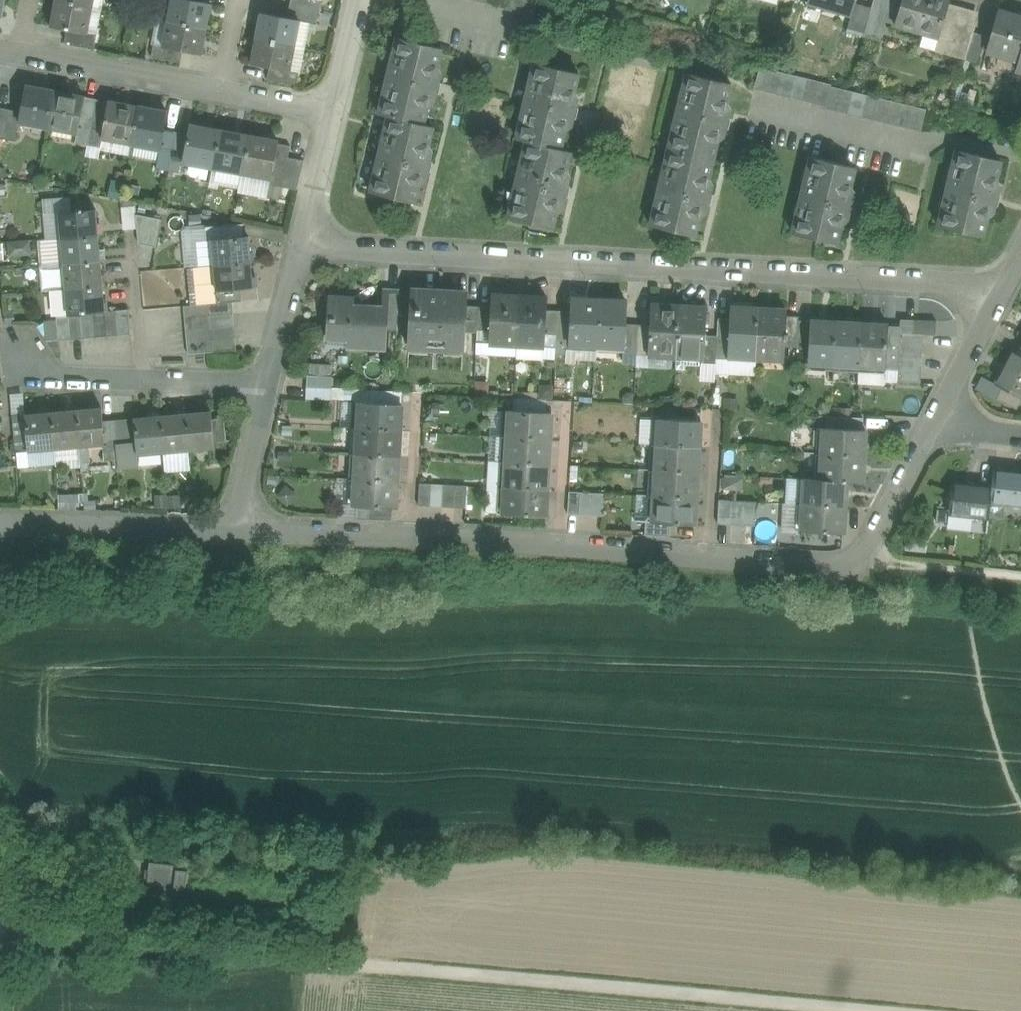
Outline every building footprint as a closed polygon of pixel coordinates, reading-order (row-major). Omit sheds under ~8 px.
[(168,22),(206,29),(210,3),(203,2),(193,0),(172,0),(168,22)] [(290,6),(319,12),(321,0),(291,0),(290,6)] [(809,3),(831,8),(830,8),(853,15),(856,3),(857,0),(810,0),(809,3)] [(863,36),(880,41),(886,21),(892,0),(874,0),(872,7),(863,36)] [(895,24),(902,0),(892,0),(886,21),(895,24)] [(895,24),(897,24),(898,22),(925,30),(938,34),(938,36),(940,37),(948,10),(951,0),(902,0),(895,24)] [(92,8),(56,1),(51,27),(67,30),(87,33),(87,32),(92,8)] [(872,7),(856,3),(853,15),(848,31),(863,36),(872,7)] [(319,12),(290,6),(287,18),(299,20),(299,21),(317,24),(318,16),(319,12)] [(977,19),(948,10),(940,37),(955,42),(951,55),(965,59),(973,32),(977,19)] [(287,18),(261,13),(257,39),(294,46),(299,21),(299,20),(287,18)] [(996,13),(985,52),(1018,62),(1020,53),(1020,20),(996,13)] [(168,22),(158,20),(153,44),(163,46),(168,22)] [(206,29),(168,22),(163,46),(163,48),(183,52),(201,55),(206,29)] [(87,33),(67,30),(65,41),(94,47),(97,34),(87,32),(87,33)] [(940,37),(938,36),(938,34),(925,30),(920,46),(937,51),(936,51),(951,55),(955,42),(940,37)] [(986,35),(973,32),(965,59),(978,63),(986,35)] [(440,48),(396,38),(379,115),(390,117),(423,124),(427,104),(428,103),(433,101),(439,74),(435,71),(440,48)] [(294,46),(257,39),(252,64),(270,68),(289,71),(290,70),(294,46)] [(163,46),(153,44),(151,57),(181,63),(183,52),(163,48),(163,46)] [(580,74),(536,64),(518,140),(526,142),(562,150),(566,131),(572,127),(578,101),(575,96),(580,74)] [(831,85),(761,66),(755,87),(796,98),(826,106),(831,86),(831,85)] [(289,71),(270,68),(267,79),(297,85),(299,72),(290,70),(289,71)] [(731,82),(687,72),(669,149),(713,159),(717,139),(723,136),(729,110),(726,104),(731,82)] [(55,92),(26,86),(20,114),(19,122),(20,122),(48,127),(55,92)] [(878,98),(831,86),(826,106),(825,107),(873,119),(878,98)] [(85,97),(55,92),(48,127),(78,133),(79,133),(85,101),(85,97)] [(927,110),(878,98),(873,119),(922,131),(927,110)] [(96,103),(85,101),(79,133),(78,133),(76,144),(88,147),(96,103)] [(138,107),(108,102),(107,105),(101,138),(102,138),(131,144),(138,107)] [(107,105),(96,103),(88,147),(100,149),(102,138),(101,138),(107,105)] [(167,113),(138,107),(131,144),(160,149),(164,130),(167,113)] [(0,110),(0,138),(3,139),(8,112),(0,110)] [(20,114),(8,112),(3,139),(17,142),(20,122),(19,122),(20,114)] [(423,124),(390,117),(371,193),(415,203),(420,183),(424,179),(430,155),(428,150),(434,126),(423,124)] [(219,131),(190,125),(188,135),(183,162),(212,168),(219,131)] [(176,132),(164,130),(160,149),(158,161),(170,163),(176,132)] [(249,136),(219,131),(212,168),(242,173),(249,136)] [(188,135),(176,132),(170,163),(168,173),(181,175),(183,162),(188,135)] [(279,142),(249,136),(242,173),(270,179),(272,179),(278,144),(279,142)] [(131,144),(102,138),(100,149),(129,154),(131,144)] [(562,150),(526,142),(509,217),(553,227),(558,207),(564,204),(570,179),(566,172),(571,152),(562,150)] [(160,149),(131,144),(129,154),(128,159),(157,164),(158,161),(160,149)] [(291,146),(278,144),(272,179),(270,179),(269,185),(282,188),(287,158),(288,158),(291,146)] [(88,147),(86,158),(98,160),(100,149),(88,147)] [(1002,157),(958,147),(940,224),(984,234),(989,214),(994,210),(1000,183),(997,178),(1002,157)] [(713,159),(669,149),(651,225),(695,235),(700,214),(705,212),(711,188),(712,185),(708,179),(713,159)] [(856,166),(812,156),(794,232),(838,242),(843,221),(848,218),(854,192),(851,187),(856,166)] [(288,158),(287,158),(282,188),(297,190),(304,161),(288,158)] [(242,173),(212,168),(209,182),(239,187),(242,173)] [(270,179),(242,173),(239,187),(238,192),(267,197),(269,185),(270,179)] [(916,221),(916,193),(899,193),(898,220),(916,221)] [(72,200),(45,202),(48,240),(62,239),(60,213),(74,211),(72,200)] [(74,211),(60,213),(62,239),(98,235),(96,209),(74,211)] [(126,233),(138,232),(136,213),(125,214),(126,233)] [(243,224),(219,226),(220,239),(244,236),(243,224)] [(219,226),(205,227),(206,240),(207,240),(207,241),(212,240),(212,239),(220,239),(219,226)] [(98,235),(62,239),(64,264),(100,261),(98,235)] [(220,239),(212,239),(212,240),(214,265),(250,262),(248,236),(244,236),(220,239)] [(30,237),(3,241),(5,256),(32,252),(30,237)] [(48,240),(41,241),(43,266),(64,264),(62,239),(48,240)] [(206,240),(185,242),(187,268),(198,267),(196,241),(207,240),(206,240)] [(207,240),(196,241),(198,267),(199,267),(214,266),(214,265),(212,240),(207,241),(207,240)] [(100,261),(64,264),(67,289),(102,286),(100,261)] [(250,262),(214,265),(214,266),(216,288),(242,286),(252,285),(250,262)] [(64,264),(43,266),(45,291),(51,291),(67,289),(64,264)] [(199,267),(198,267),(187,268),(191,305),(208,304),(209,304),(218,303),(216,288),(214,266),(199,267)] [(102,286),(67,289),(69,315),(80,314),(92,313),(104,312),(105,312),(102,286)] [(242,286),(216,288),(218,303),(232,302),(244,301),(242,286)] [(67,289),(51,291),(53,313),(56,316),(69,315),(67,289)] [(399,292),(384,291),(383,308),(387,308),(385,330),(397,330),(398,316),(399,292)] [(412,292),(399,292),(398,316),(411,317),(412,292)] [(436,349),(439,294),(437,294),(412,292),(411,317),(409,347),(436,349)] [(439,294),(436,349),(463,350),(464,334),(465,306),(466,295),(450,294),(439,294)] [(519,297),(492,296),(491,308),(490,331),(489,343),(517,345),(519,297)] [(547,299),(519,297),(517,345),(545,346),(545,335),(547,310),(547,299)] [(348,340),(352,306),(352,299),(331,298),(329,338),(348,340)] [(599,303),(571,301),(571,312),(569,344),(571,344),(597,346),(599,303)] [(218,303),(209,304),(210,316),(233,314),(232,302),(218,303)] [(627,304),(599,303),(597,346),(623,347),(625,347),(626,326),(627,304)] [(191,305),(184,306),(185,318),(209,316),(208,304),(191,305)] [(679,307),(651,305),(650,327),(648,356),(676,357),(679,307)] [(352,306),(348,340),(348,346),(384,348),(385,330),(387,308),(383,308),(352,306)] [(479,307),(465,306),(464,334),(477,334),(478,331),(479,307)] [(491,308),(479,307),(478,331),(490,331),(491,308)] [(707,308),(679,307),(676,357),(703,359),(704,359),(705,337),(707,308)] [(759,310),(731,308),(730,319),(728,359),(756,360),(759,310)] [(129,310),(116,311),(119,336),(131,334),(129,310)] [(559,311),(547,310),(545,335),(557,336),(559,312),(559,311)] [(787,311),(759,310),(756,360),(784,362),(785,345),(786,316),(787,311)] [(105,312),(104,312),(107,337),(119,336),(116,311),(105,312)] [(104,312),(92,313),(95,338),(107,337),(104,312)] [(571,312),(559,312),(557,336),(556,356),(570,357),(571,344),(569,344),(571,312)] [(92,313),(80,314),(83,339),(95,338),(92,313)] [(69,315),(71,340),(83,339),(80,314),(69,315)] [(233,314),(210,316),(211,328),(234,326),(233,314)] [(69,315),(56,316),(59,341),(71,340),(69,315)] [(209,316),(185,318),(186,330),(210,328),(209,316)] [(799,317),(786,316),(785,345),(797,346),(798,321),(799,321),(799,317)] [(730,319),(718,319),(717,338),(716,359),(728,359),(730,319)] [(912,320),(901,320),(900,327),(900,334),(912,334),(912,320)] [(936,321),(912,320),(912,334),(923,335),(936,335),(936,321)] [(799,321),(798,321),(797,346),(797,350),(809,350),(810,322),(799,321)] [(836,323),(810,321),(810,322),(809,350),(808,363),(834,365),(836,323)] [(862,324),(836,323),(834,365),(860,366),(862,324)] [(889,326),(862,324),(860,366),(886,368),(886,367),(889,326)] [(234,326),(211,328),(212,340),(235,338),(234,326)] [(638,327),(626,326),(625,347),(623,347),(623,353),(637,353),(638,327)] [(900,327),(889,326),(886,367),(898,368),(899,358),(899,346),(900,334),(900,327)] [(650,327),(638,327),(637,353),(636,355),(648,356),(650,327)] [(210,328),(186,330),(187,342),(211,340),(210,328)] [(912,334),(900,334),(899,346),(922,347),(923,335),(912,334)] [(717,338),(705,337),(704,359),(703,359),(702,365),(716,366),(716,359),(717,338)] [(235,338),(212,340),(213,353),(236,351),(235,338)] [(211,340),(187,342),(188,355),(212,352),(211,340)] [(517,345),(489,343),(489,355),(516,357),(517,345)] [(545,346),(517,345),(516,357),(544,358),(545,346)] [(922,347),(899,346),(899,358),(922,359),(922,347)] [(1019,352),(1014,349),(995,385),(1002,388),(1020,398),(1020,353),(1019,352)] [(922,359),(899,358),(898,368),(898,370),(921,371),(922,359)] [(886,368),(860,366),(859,380),(897,382),(898,370),(898,368),(886,367),(886,368)] [(921,371),(898,370),(897,382),(921,383),(921,371)] [(332,376),(308,375),(307,387),(331,389),(332,376)] [(982,378),(977,389),(996,398),(1002,388),(995,385),(982,378)] [(331,389),(307,387),(306,399),(331,400),(331,389)] [(996,398),(1017,409),(1020,402),(1020,398),(1002,388),(996,398)] [(12,397),(13,416),(27,415),(25,396),(12,397)] [(549,401),(517,399),(516,411),(548,412),(549,401)] [(402,404),(359,402),(358,428),(400,431),(402,404)] [(102,408),(76,411),(79,447),(105,444),(103,421),(102,408)] [(516,411),(509,410),(507,437),(551,439),(552,413),(548,412),(516,411)] [(76,411),(51,413),(54,449),(79,447),(76,411)] [(212,412),(186,414),(189,450),(215,448),(214,443),(212,420),(212,412)] [(54,449),(51,413),(27,415),(30,451),(54,449)] [(186,414),(160,416),(163,452),(189,450),(186,414)] [(27,415),(13,416),(17,452),(30,451),(27,415)] [(160,416),(134,419),(136,442),(137,455),(138,455),(163,452),(160,416)] [(863,418),(827,416),(826,428),(863,430),(863,418)] [(702,421),(658,418),(657,445),(700,447),(702,421)] [(124,419),(114,420),(116,443),(126,443),(124,419)] [(134,419),(124,419),(126,443),(136,442),(134,419)] [(225,419),(212,420),(214,443),(227,442),(225,419)] [(114,420),(103,421),(105,444),(116,443),(114,420)] [(400,431),(358,428),(356,454),(399,456),(400,431)] [(826,428),(823,428),(821,454),(864,456),(866,430),(863,430),(826,428)] [(507,437),(491,436),(490,461),(506,462),(507,437)] [(551,439),(507,437),(506,462),(549,465),(551,439)] [(126,443),(116,443),(117,457),(118,468),(139,466),(138,455),(137,455),(136,442),(126,443)] [(116,443),(105,444),(106,458),(117,457),(116,443)] [(700,447),(657,445),(656,471),(699,473),(700,447)] [(79,447),(54,449),(56,465),(81,463),(79,447)] [(54,449),(30,451),(32,467),(56,465),(54,449)] [(399,456),(356,454),(355,480),(397,482),(399,456)] [(864,456),(821,454),(820,479),(820,480),(847,481),(847,482),(863,483),(864,456)] [(506,462),(490,461),(489,487),(505,488),(506,462)] [(549,465),(506,462),(505,488),(548,490),(549,465)] [(699,473),(656,471),(654,496),(697,499),(699,473)] [(994,471),(992,486),(990,501),(1004,503),(1020,505),(1020,474),(994,471)] [(725,491),(739,488),(736,473),(721,476),(725,491)] [(348,498),(349,476),(337,476),(336,498),(348,498)] [(804,478),(788,477),(787,504),(803,504),(804,478)] [(847,481),(820,480),(820,479),(804,478),(803,504),(845,507),(847,482),(847,481)] [(397,482),(355,480),(353,506),(392,508),(396,508),(397,482)] [(992,486),(952,482),(949,513),(989,517),(989,513),(990,501),(992,486)] [(432,484),(420,483),(419,505),(431,506),(432,484)] [(444,484),(432,484),(431,506),(442,507),(444,484)] [(456,485),(444,484),(442,507),(454,507),(456,485)] [(467,486),(456,485),(454,507),(466,508),(467,486)] [(505,488),(489,487),(487,511),(503,512),(505,488)] [(548,490),(505,488),(503,512),(547,514),(548,490)] [(581,492),(569,492),(568,514),(580,515),(581,492)] [(593,493),(581,492),(580,515),(592,515),(593,493)] [(605,494),(593,493),(592,515),(603,516),(605,494)] [(697,499),(654,496),(653,522),(670,523),(696,524),(697,499)] [(731,500),(719,499),(718,523),(730,524),(731,500)] [(743,501),(731,500),(730,524),(742,525),(743,501)] [(756,502),(743,501),(742,525),(755,526),(756,502)] [(1004,503),(990,501),(989,513),(1003,515),(1004,503)] [(803,504),(787,504),(786,529),(802,530),(803,504)] [(845,507),(803,504),(802,530),(844,532),(845,507)] [(392,508),(356,507),(356,519),(392,520),(392,508)] [(670,523),(653,522),(645,521),(644,534),(669,536),(670,523)] [(161,847),(152,846),(151,858),(159,859),(161,847)] [(177,865),(150,862),(144,909),(171,913),(175,888),(186,890),(189,871),(177,869),(177,865)]
